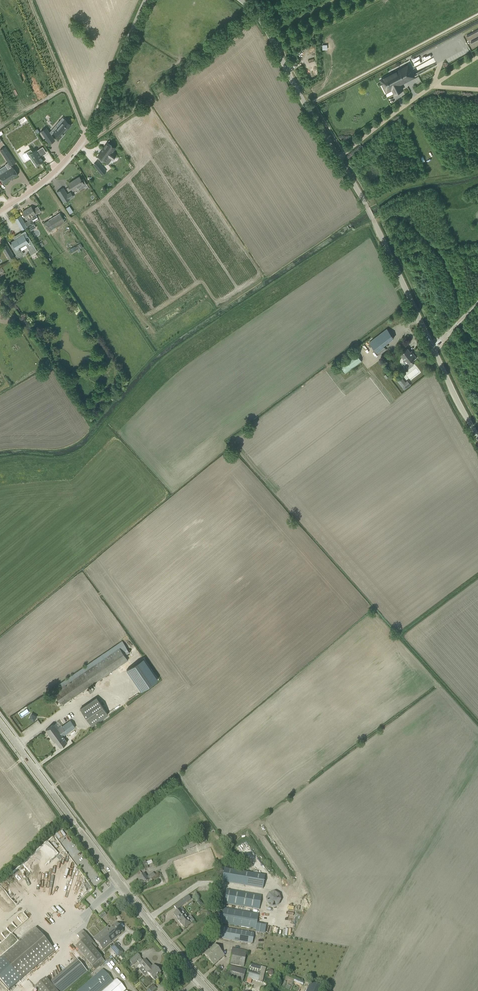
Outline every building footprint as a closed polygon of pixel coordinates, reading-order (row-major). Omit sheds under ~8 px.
[(396,71),(381,80),(384,87),(387,91),(387,90),(387,91),(391,89),(392,89),(393,90),(394,93),(399,90),(397,86),(414,77),(413,75),(414,74),(412,69),(410,69),(408,65),(406,66),(396,71)] [(50,133),(46,127),(41,131),(46,139),(52,135),(51,135),(53,132),(60,138),(62,135),(63,135),(62,135),(63,134),(64,134),(63,134),(71,124),(65,119),(58,127),(56,125),(52,129),(53,130),(50,133)] [(112,146),(107,143),(103,149),(102,150),(104,150),(103,152),(101,151),(98,156),(105,161),(108,157),(109,157),(112,159),(115,155),(112,152),(115,148),(114,147),(114,148),(113,147),(113,146),(112,146),(111,146),(112,146)] [(0,175),(0,178),(4,184),(18,175),(13,166),(12,167),(11,165),(16,162),(5,146),(0,150),(8,162),(5,164),(8,169),(0,175)] [(31,151),(27,153),(28,156),(33,162),(34,163),(35,163),(37,166),(44,162),(41,158),(42,158),(41,158),(40,157),(41,156),(40,157),(36,151),(36,149),(32,152),(31,151)] [(78,188),(79,190),(87,185),(83,178),(81,179),(79,177),(68,184),(72,191),(78,188)] [(63,188),(57,192),(64,203),(70,199),(63,188)] [(31,206),(22,212),(25,216),(26,218),(28,220),(25,222),(28,227),(34,224),(31,220),(37,216),(35,213),(34,211),(31,206)] [(43,224),(48,232),(65,222),(59,213),(43,224)] [(37,251),(25,231),(15,237),(16,239),(13,241),(14,243),(11,245),(17,257),(22,254),(19,249),(18,248),(26,244),(26,245),(31,254),(36,250),(37,251)] [(15,258),(7,245),(3,247),(8,255),(11,260),(15,258)] [(0,316),(0,333),(5,330),(3,327),(11,321),(8,317),(6,318),(3,314),(0,316)] [(387,329),(369,342),(379,355),(387,349),(384,346),(394,338),(387,329)] [(404,357),(408,363),(406,365),(409,368),(413,365),(411,362),(414,359),(414,360),(416,359),(416,358),(416,357),(411,351),(410,352),(408,348),(400,354),(403,358),(404,357)] [(355,353),(339,365),(346,373),(362,361),(355,353)] [(407,380),(401,385),(404,390),(411,385),(407,380)] [(61,688),(53,693),(62,705),(91,685),(128,660),(119,648),(120,647),(124,650),(127,648),(122,641),(117,644),(58,684),(61,688)] [(143,658),(126,670),(141,691),(158,679),(143,658)] [(80,709),(91,725),(108,714),(97,698),(80,709)] [(32,713),(28,718),(34,721),(37,716),(32,713)] [(53,741),(55,740),(60,747),(67,742),(63,736),(75,727),(70,720),(60,728),(59,727),(57,729),(54,724),(49,727),(45,730),(53,741)] [(181,845),(183,851),(189,848),(189,849),(201,844),(207,841),(204,835),(202,836),(181,845)] [(140,862),(143,870),(150,867),(149,865),(147,866),(145,860),(140,862)] [(59,861),(53,866),(57,870),(63,865),(59,861)] [(224,868),(222,882),(263,889),(265,875),(224,868)] [(93,888),(84,876),(83,877),(81,878),(78,879),(75,882),(74,883),(73,883),(72,880),(78,878),(76,875),(75,874),(72,875),(71,873),(54,887),(64,884),(66,887),(69,886),(70,888),(72,886),(73,889),(71,890),(72,891),(77,898),(85,891),(87,893),(93,888)] [(138,878),(143,885),(152,878),(154,882),(161,877),(158,873),(155,875),(153,873),(146,878),(144,874),(138,878)] [(223,903),(250,908),(259,909),(261,896),(226,890),(223,903)] [(279,895),(274,893),(268,894),(266,899),(267,905),(272,907),(278,906),(281,901),(279,895)] [(174,907),(176,910),(190,900),(188,896),(174,907)] [(178,911),(174,914),(179,921),(181,923),(181,924),(182,925),(185,928),(191,923),(194,921),(191,916),(187,919),(185,915),(186,915),(186,914),(187,914),(186,913),(184,910),(182,908),(178,911)] [(220,923),(256,929),(258,914),(222,908),(220,923)] [(51,913),(47,917),(51,921),(56,917),(51,913)] [(119,935),(119,934),(123,931),(116,923),(109,929),(107,927),(93,939),(102,949),(119,935)] [(219,938),(251,944),(252,943),(254,933),(221,927),(219,938)] [(265,927),(263,943),(259,942),(257,958),(261,959),(260,964),(266,965),(271,928),(265,927)] [(9,989),(54,951),(35,928),(0,958),(0,979),(9,989)] [(82,941),(76,947),(85,958),(83,959),(85,961),(86,960),(92,966),(95,970),(105,961),(102,958),(91,945),(93,943),(85,933),(79,938),(82,941)] [(204,954),(214,965),(224,955),(215,945),(204,954)] [(229,964),(234,965),(243,967),(247,950),(232,948),(229,964)] [(129,961),(132,965),(141,957),(138,954),(129,961)] [(158,976),(157,976),(160,973),(154,967),(152,968),(148,963),(145,960),(140,964),(143,968),(140,970),(145,975),(147,973),(155,982),(158,979),(157,977),(158,976)] [(247,979),(247,983),(250,984),(251,980),(262,983),(266,968),(251,964),(250,964),(249,965),(262,969),(260,975),(247,972),(247,973),(249,973),(247,979)] [(225,977),(242,982),(246,970),(228,965),(225,977)] [(79,990),(103,990),(104,990),(113,982),(102,970),(94,978),(79,990)] [(211,975),(215,979),(220,974),(216,970),(211,975)] [(36,990),(57,990),(46,979),(34,988),(36,990)] [(125,990),(116,979),(113,982),(104,990),(103,990),(124,990),(125,990)] [(325,988),(310,982),(309,986),(310,986),(309,988),(308,988),(307,990),(323,990),(325,988)]
